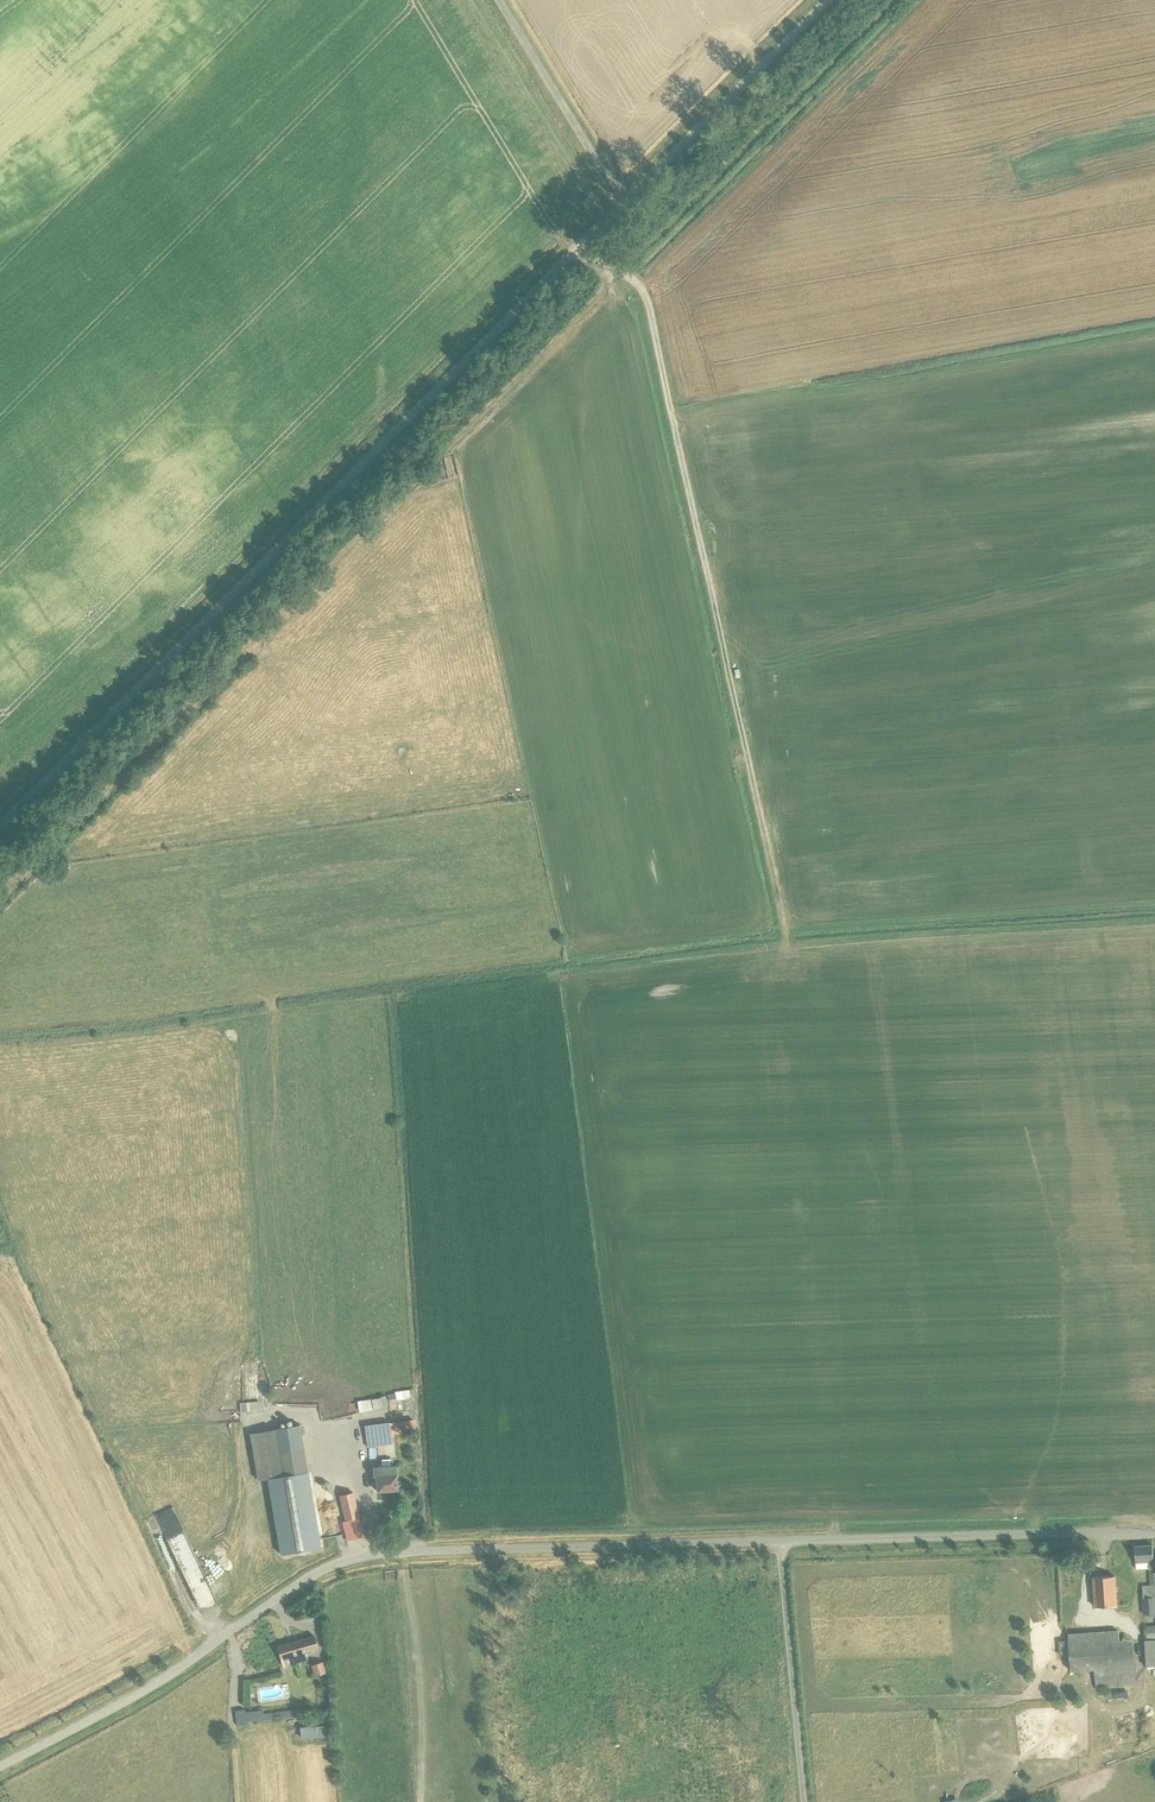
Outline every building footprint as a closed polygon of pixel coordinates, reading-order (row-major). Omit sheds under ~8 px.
[(405,1398),(405,1406),(414,1406),(415,1389),(399,1388),(398,1398),(405,1398)] [(396,1391),(390,1393),(395,1409),(401,1407),(396,1391)] [(389,1395),(379,1395),(379,1415),(389,1415),(389,1395)] [(356,1401),(358,1412),(372,1410),(370,1399),(356,1401)] [(259,1401),(241,1402),(242,1412),(260,1410),(259,1401)] [(414,1420),(389,1423),(391,1433),(415,1430),(414,1420)] [(268,1479),(281,1555),(321,1548),(300,1425),(250,1434),(258,1480),(268,1479)] [(376,1435),(366,1437),(368,1447),(378,1445),(376,1435)] [(373,1467),(374,1477),(376,1477),(377,1492),(398,1490),(396,1466),(373,1467)] [(341,1496),(349,1530),(352,1540),(368,1536),(363,1517),(360,1518),(353,1493),(341,1496)] [(163,1514),(200,1609),(219,1601),(217,1596),(229,1592),(221,1573),(208,1578),(180,1507),(163,1514)] [(1151,1569),(1151,1571),(1154,1571),(1153,1544),(1135,1545),(1137,1570),(1151,1569)] [(1115,1576),(1094,1578),(1096,1607),(1117,1606),(1115,1576)] [(1145,1588),(1146,1616),(1154,1616),(1154,1586),(1144,1587),(1145,1588)] [(1145,1626),(1145,1639),(1154,1638),(1154,1625),(1145,1626)] [(1071,1671),(1095,1669),(1096,1688),(1136,1684),(1133,1639),(1119,1640),(1118,1631),(1068,1634),(1071,1671)] [(315,1636),(277,1647),(283,1668),(306,1661),(303,1653),(318,1649),(315,1636)] [(1144,1641),(1146,1667),(1154,1666),(1154,1640),(1144,1641)] [(313,1665),(316,1676),(325,1673),(322,1662),(313,1665)] [(1116,1686),(1116,1697),(1131,1696),(1131,1686),(1116,1686)] [(262,1710),(244,1711),(244,1710),(234,1711),(235,1723),(292,1717),(291,1710),(263,1713),(262,1710)] [(304,1723),(304,1735),(326,1735),(326,1723),(304,1723)]
